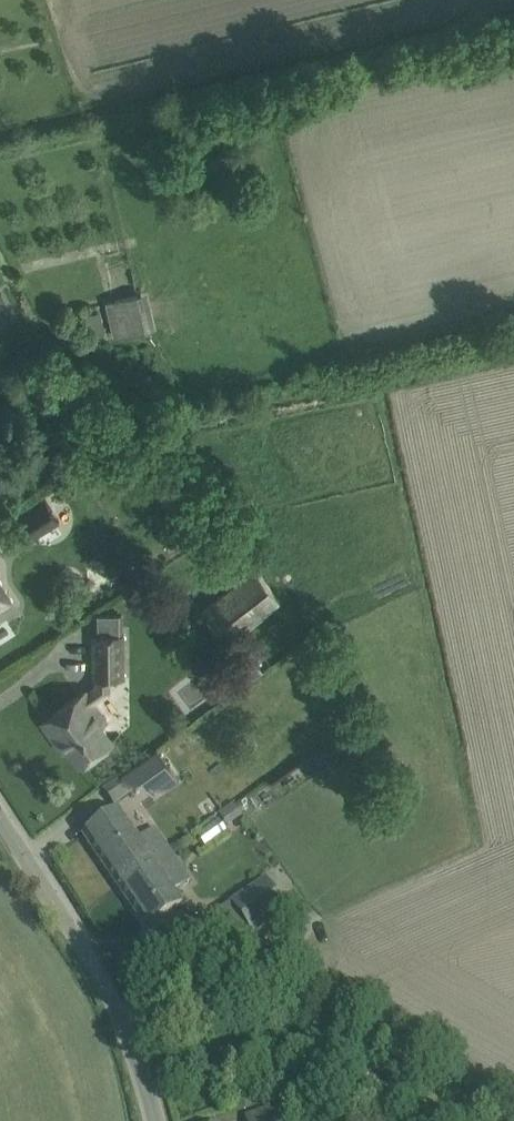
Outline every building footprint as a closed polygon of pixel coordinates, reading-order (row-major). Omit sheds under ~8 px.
[(417,71),(396,76),(398,85),(408,82),(409,85),(419,82),(417,71)] [(149,291),(106,300),(114,337),(156,327),(149,291)] [(49,468),(42,472),(47,480),(54,475),(49,468)] [(46,496),(19,514),(33,537),(61,519),(46,496)] [(254,565),(201,607),(228,639),(279,597),(254,565)] [(19,606),(0,577),(0,618),(19,606)] [(95,682),(60,708),(42,720),(55,738),(60,735),(79,762),(98,749),(112,739),(92,711),(98,707),(93,700),(108,688),(108,675),(124,675),(123,630),(121,631),(119,612),(98,614),(100,631),(94,631),(95,682)] [(157,748),(121,774),(137,796),(147,788),(154,798),(180,779),(157,748)] [(119,811),(83,837),(116,886),(170,849),(156,829),(139,840),(119,811)] [(170,849),(116,886),(148,934),(187,907),(176,892),(192,881),(170,849)] [(226,922),(216,929),(223,938),(231,932),(237,941),(252,932),(254,935),(288,912),(267,877),(218,911),(226,922)] [(198,1052),(205,1077),(295,1055),(288,1030),(198,1052)] [(247,1120),(297,1120),(290,1100),(246,1117),(247,1120)]
